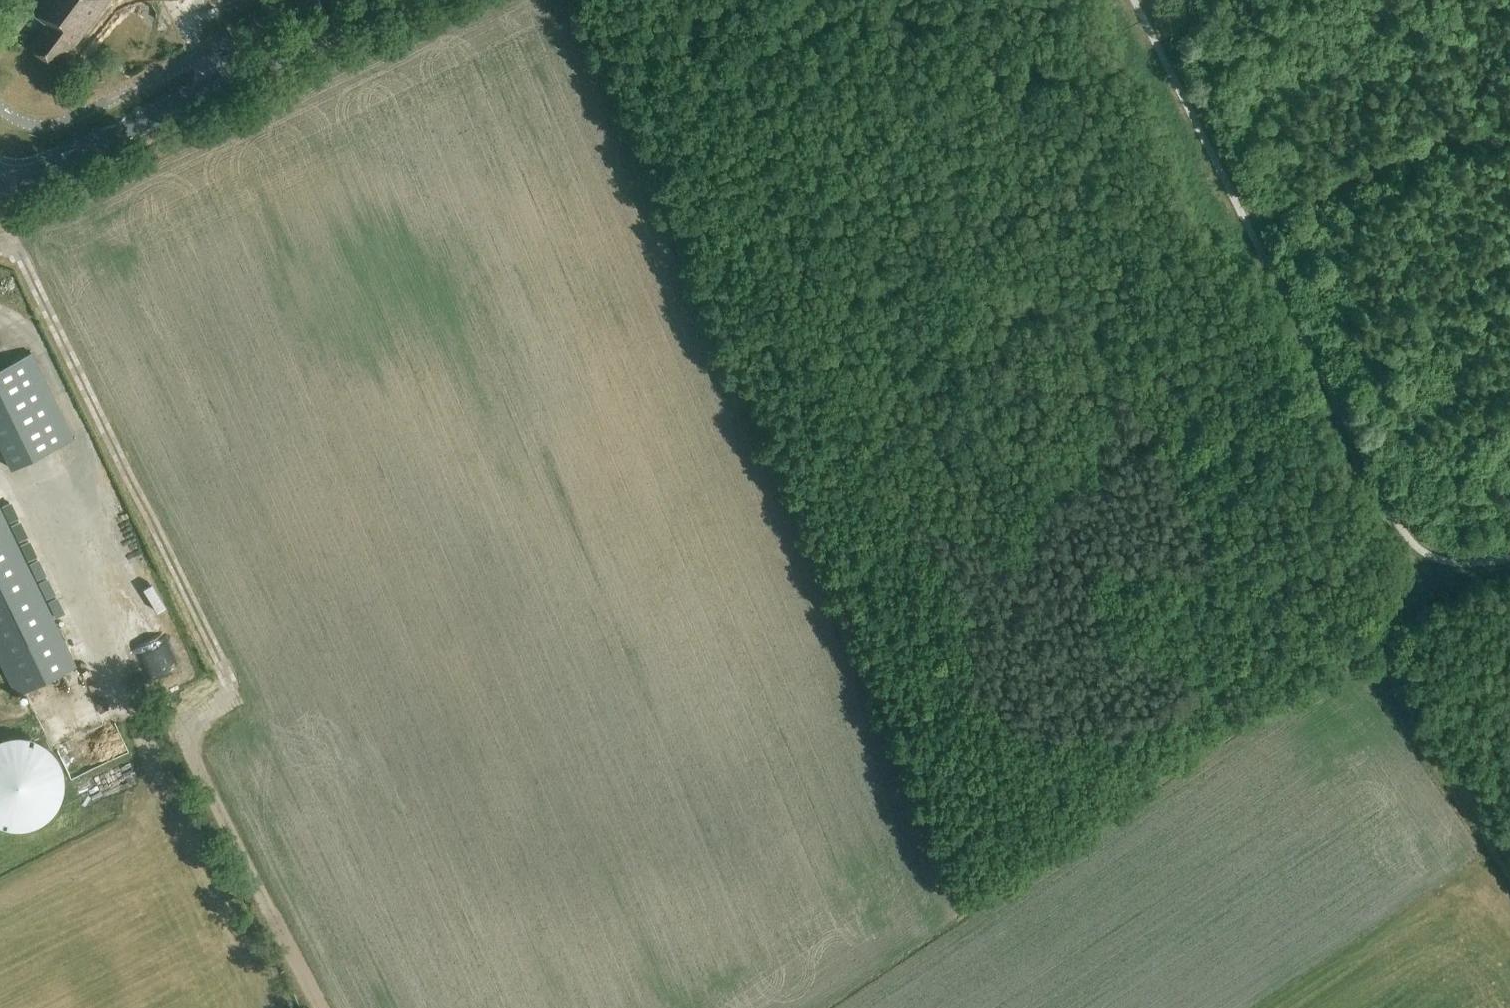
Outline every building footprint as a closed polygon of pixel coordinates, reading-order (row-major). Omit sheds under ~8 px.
[(29,46),(56,66),(68,49),(71,51),(109,0),(38,0),(29,12),(45,24),(29,46)] [(0,367),(0,415),(24,462),(73,439),(32,352),(0,367)] [(0,415),(0,447),(10,469),(24,462),(0,415)] [(19,695),(75,667),(0,512),(0,657),(19,695)] [(6,828),(17,829),(29,828),(39,824),(49,817),(56,809),(61,799),(64,791),(64,782),(63,770),(58,759),(51,749),(41,742),(30,737),(18,735),(5,737),(0,739),(0,825),(6,828)]
